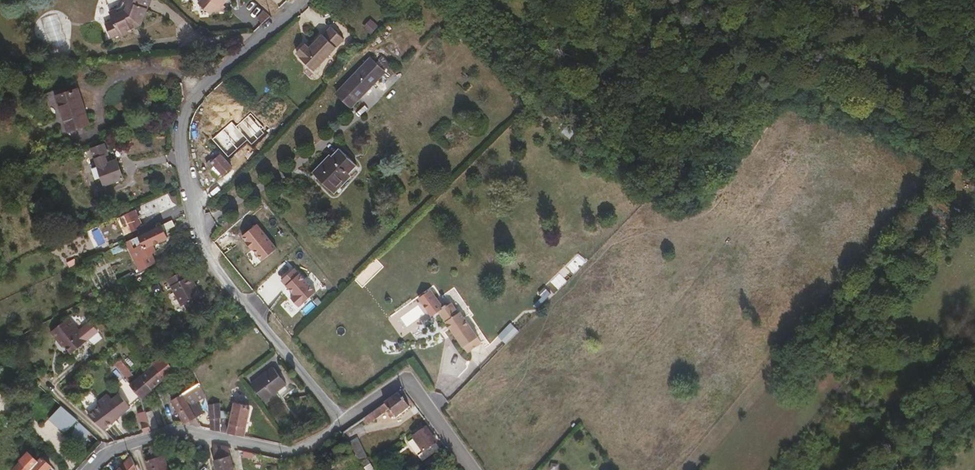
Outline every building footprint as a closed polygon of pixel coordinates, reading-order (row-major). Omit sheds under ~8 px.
[(156,0),(125,0),(124,3),(127,4),(125,9),(113,15),(116,23),(109,26),(115,40),(122,38),(123,40),(136,35),(136,32),(144,29),(156,0)] [(233,0),(205,0),(201,5),(204,7),(204,15),(213,14),(216,17),(219,14),(228,13),(225,10),(233,0)] [(264,9),(256,17),(262,24),(270,16),(264,9)] [(372,34),(379,26),(371,18),(363,26),(372,34)] [(314,70),(345,39),(332,27),(324,35),(323,34),(310,48),(305,43),(297,52),(302,56),(301,58),(314,70)] [(351,106),(385,71),(371,57),(337,93),(351,106)] [(107,127),(96,92),(74,99),(86,134),(107,127)] [(223,175),(239,160),(221,139),(213,147),(219,154),(217,156),(215,155),(206,163),(211,169),(215,165),(223,175)] [(123,179),(117,160),(110,163),(108,163),(106,156),(109,155),(105,145),(92,149),(98,166),(102,177),(105,186),(123,179)] [(332,191),(357,165),(340,148),(332,156),(330,153),(313,172),(332,191)] [(102,177),(98,166),(91,169),(96,180),(102,177)] [(142,226),(134,209),(123,213),(131,231),(142,226)] [(157,251),(154,244),(167,238),(164,231),(174,225),(172,220),(126,242),(140,271),(157,263),(152,253),(157,251)] [(275,248),(255,223),(241,235),(261,259),(275,248)] [(124,249),(122,244),(111,250),(113,255),(124,249)] [(376,261),(356,279),(361,285),(382,267),(376,261)] [(312,289),(293,269),(279,283),(297,303),(312,289)] [(203,296),(192,277),(190,277),(186,271),(169,281),(185,307),(203,296)] [(481,342),(470,326),(459,311),(457,312),(449,302),(446,305),(444,303),(441,306),(435,298),(432,300),(426,291),(419,296),(418,299),(430,315),(437,311),(446,324),(445,325),(448,329),(450,328),(467,353),(481,342)] [(87,339),(69,317),(51,331),(59,340),(61,339),(71,352),(87,339)] [(510,323),(498,336),(505,344),(518,331),(510,323)] [(164,377),(173,369),(163,358),(154,366),(151,367),(142,375),(153,388),(164,378),(164,377)] [(134,375),(120,359),(115,364),(128,380),(134,375)] [(265,401),(287,384),(274,366),(252,383),(265,401)] [(153,388),(142,375),(131,385),(141,398),(153,388)] [(192,405),(206,396),(201,386),(200,382),(199,382),(198,384),(181,394),(196,419),(203,414),(199,408),(195,410),(192,405)] [(196,419),(181,394),(171,400),(172,401),(171,402),(181,420),(183,420),(185,424),(187,424),(189,422),(191,425),(200,426),(196,419)] [(396,417),(408,408),(398,394),(385,403),(364,417),(368,423),(386,410),(389,414),(389,416),(390,417),(391,417),(392,415),(393,416),(395,417),(396,417)] [(104,430),(130,407),(119,395),(112,401),(107,395),(97,404),(99,406),(89,416),(104,430)] [(226,418),(226,411),(220,411),(220,402),(209,404),(213,416),(212,429),(222,431),(221,418),(226,418)] [(244,437),(249,409),(246,408),(246,405),(234,403),(228,432),(244,437)] [(91,433),(75,417),(62,406),(50,419),(66,433),(68,430),(81,443),(91,433)] [(151,431),(146,413),(145,411),(138,413),(144,433),(151,431)] [(158,429),(153,411),(146,413),(151,431),(158,429)] [(437,442),(426,428),(413,438),(423,452),(437,442)] [(358,437),(350,441),(360,464),(369,460),(358,437)] [(162,455),(160,444),(159,443),(150,447),(153,459),(162,455)] [(227,456),(228,448),(216,445),(213,448),(213,455),(214,460),(227,456)] [(353,457),(348,445),(337,450),(337,451),(342,462),(353,457)] [(260,464),(262,455),(244,452),(243,456),(252,458),(251,462),(260,464)] [(51,467),(43,458),(38,463),(29,453),(12,469),(48,469),(51,467)] [(164,456),(163,455),(162,455),(153,459),(146,461),(149,469),(168,469),(164,456)] [(227,456),(214,460),(215,465),(217,469),(231,469),(227,456)] [(136,464),(135,461),(131,458),(119,469),(137,469),(136,464)] [(434,458),(426,464),(431,469),(436,469),(441,466),(434,458)]
